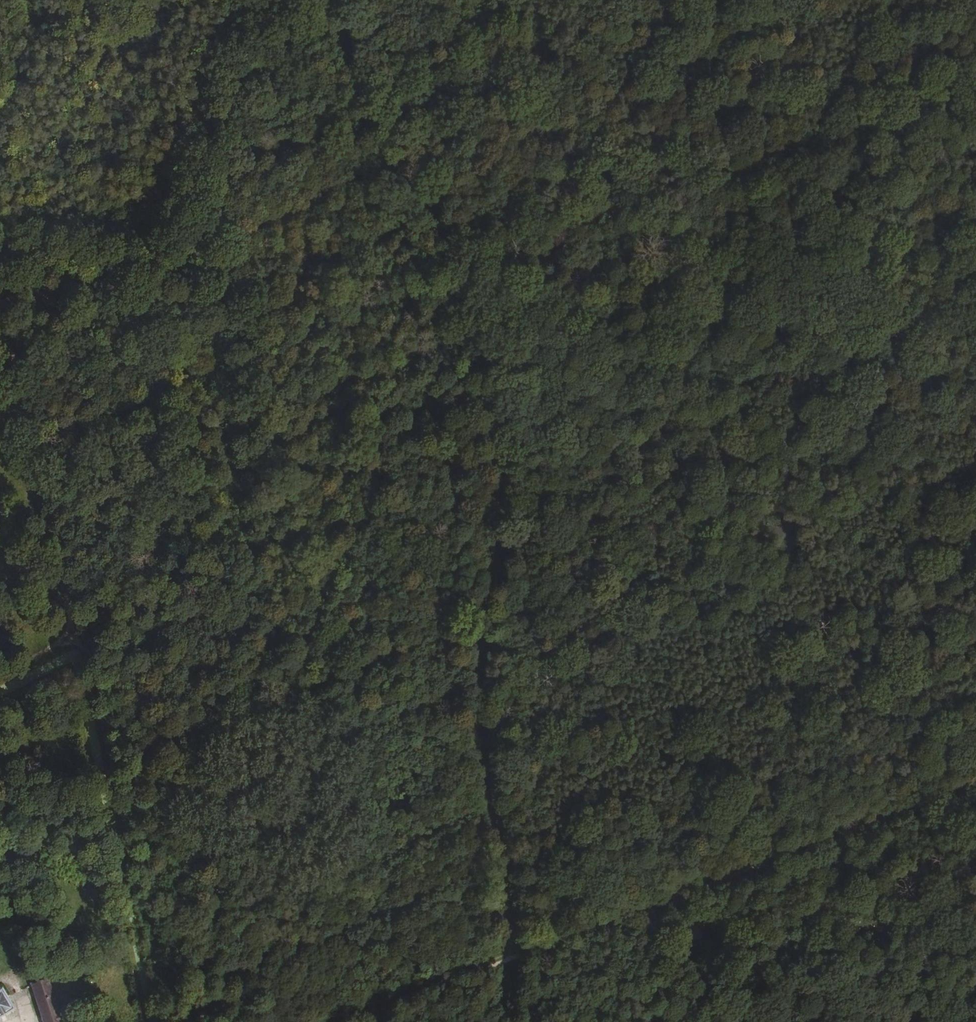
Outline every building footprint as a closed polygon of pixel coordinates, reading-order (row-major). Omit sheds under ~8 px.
[(48,980),(31,987),(41,1021),(61,1021),(48,980)] [(14,1011),(6,998),(1,990),(0,991),(0,1020),(14,1011)]
